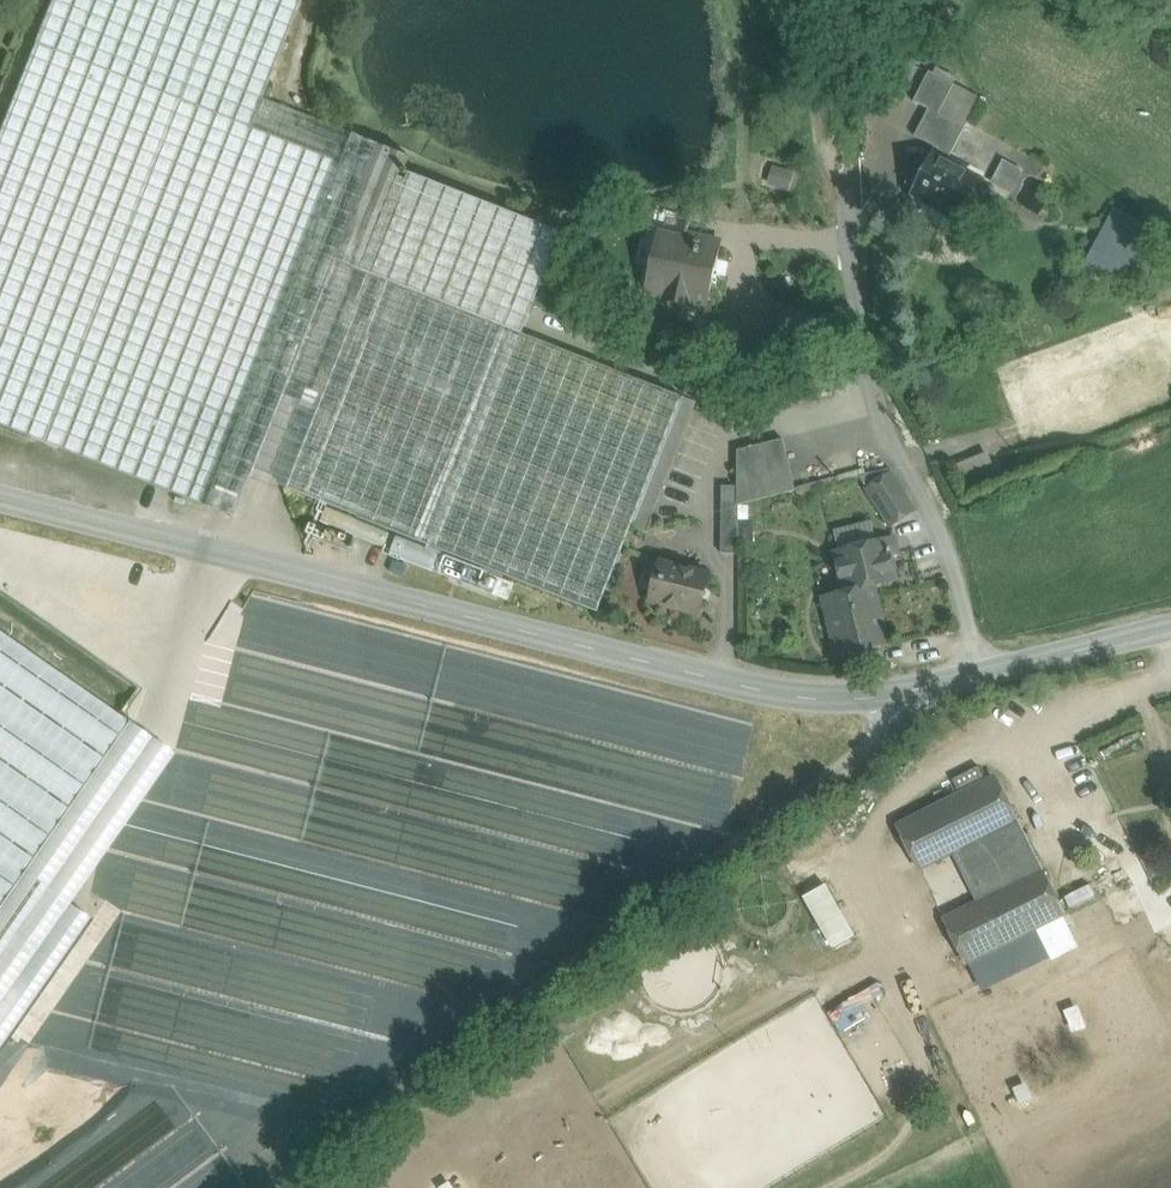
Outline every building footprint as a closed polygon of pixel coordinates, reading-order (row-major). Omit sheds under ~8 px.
[(46,14),(261,99),(300,0),(52,0),(46,14)] [(46,14),(0,131),(0,426),(233,518),(250,475),(337,253),(359,198),(379,145),(261,99),(46,14)] [(955,85),(930,71),(914,101),(929,110),(915,136),(939,149),(951,155),(965,128),(939,114),(955,85)] [(981,99),(955,85),(939,114),(965,128),(981,99)] [(379,145),(359,198),(388,209),(400,177),(408,157),(379,145)] [(951,155),(939,149),(933,160),(922,163),(911,183),(910,184),(916,204),(925,201),(927,202),(919,217),(941,229),(945,221),(958,229),(965,215),(967,212),(962,209),(978,179),(947,162),(951,155)] [(1005,162),(994,184),(1011,193),(1022,172),(1005,162)] [(564,234),(411,173),(408,180),(400,177),(388,209),(366,265),(337,253),(250,475),(598,613),(625,546),(683,398),(523,334),(535,305),(535,306),(564,234)] [(388,209),(359,198),(337,253),(366,265),(388,209)] [(691,218),(656,211),(651,234),(658,235),(659,229),(687,235),(691,218)] [(1111,217),(1091,259),(1135,279),(1155,237),(1111,217)] [(687,235),(659,229),(658,235),(645,294),(708,308),(723,243),(687,235)] [(696,403),(683,398),(625,546),(638,551),(696,403)] [(783,439),(738,451),(738,486),(738,505),(739,505),(796,491),(783,439)] [(889,470),(860,478),(868,490),(892,474),(889,470)] [(892,474),(868,490),(891,526),(915,511),(892,474)] [(722,520),(739,520),(739,505),(738,505),(738,486),(735,486),(723,486),(722,520)] [(324,507),(320,517),(386,546),(391,535),(324,507)] [(739,520),(722,520),(721,553),(739,554),(739,520)] [(831,533),(836,553),(878,543),(873,522),(831,533)] [(878,543),(836,553),(845,591),(875,584),(875,585),(896,580),(890,555),(900,552),(896,538),(878,543)] [(709,575),(661,562),(650,603),(699,615),(709,575)] [(845,591),(822,597),(837,658),(890,646),(875,585),(875,584),(845,591)] [(119,716),(138,690),(0,593),(0,633),(119,716)] [(128,722),(119,716),(0,633),(0,905),(128,722)] [(995,779),(899,827),(920,869),(953,852),(1016,821),(995,779)] [(1016,821),(953,852),(979,904),(1042,873),(1016,821)] [(979,904),(946,921),(967,962),(1012,940),(1063,914),(1042,873),(979,904)] [(826,885),(805,897),(834,948),(855,936),(826,885)] [(1070,928),(1063,914),(1012,940),(1019,954),(1070,928)]
